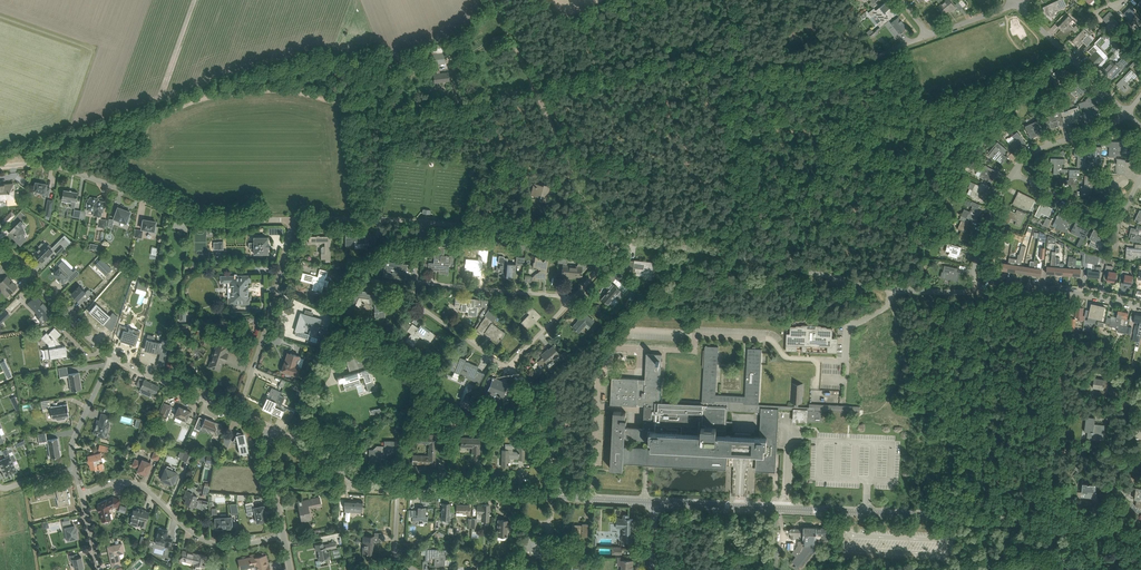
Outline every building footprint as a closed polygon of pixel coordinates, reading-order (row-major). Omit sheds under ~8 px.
[(956,8),(950,0),(946,0),(938,6),(942,11),(941,11),(942,12),(943,12),(944,14),(950,9),(952,11),(956,8)] [(1062,8),(1067,6),(1064,0),(1057,0),(1050,3),(1050,5),(1044,8),(1043,7),(1044,10),(1043,12),(1052,20),(1055,17),(1051,13),(1054,10),(1054,9),(1057,8),(1058,10),(1062,8)] [(896,10),(893,5),(890,7),(886,2),(876,10),(874,7),(869,12),(872,16),(877,12),(883,19),(879,22),(882,26),(896,14),(894,12),(896,10)] [(1123,14),(1129,19),(1126,22),(1130,26),(1134,22),(1137,25),(1140,21),(1140,20),(1134,12),(1135,11),(1131,6),(1123,14)] [(1115,16),(1114,15),(1110,11),(1103,19),(1108,24),(1105,27),(1110,32),(1118,23),(1113,18),(1115,16)] [(1069,15),(1062,22),(1058,26),(1062,30),(1063,29),(1068,34),(1067,35),(1067,36),(1073,30),(1075,32),(1080,28),(1076,24),(1074,27),(1069,23),(1073,19),(1069,15)] [(891,23),(895,27),(899,32),(901,30),(902,31),(906,27),(898,17),(891,23)] [(1087,45),(1093,39),(1094,38),(1085,28),(1076,37),(1072,41),(1078,46),(1083,41),(1087,45)] [(1092,47),(1088,51),(1092,55),(1089,57),(1092,60),(1097,65),(1104,59),(1104,58),(1107,55),(1103,51),(1100,54),(1098,52),(1101,49),(1100,48),(1095,43),(1093,45),(1092,47)] [(432,65),(445,63),(444,52),(430,54),(432,65)] [(1106,61),(1101,66),(1103,68),(1102,70),(1105,73),(1107,72),(1109,74),(1109,76),(1109,77),(1110,78),(1111,78),(1112,78),(1113,78),(1115,76),(1117,78),(1120,75),(1117,73),(1119,71),(1122,69),(1125,65),(1120,61),(1118,63),(1117,63),(1117,62),(1116,63),(1115,64),(1111,60),(1113,59),(1113,58),(1111,58),(1110,57),(1106,61)] [(1055,72),(1053,73),(1056,76),(1062,81),(1064,78),(1068,74),(1060,66),(1056,70),(1056,71),(1055,72)] [(1138,76),(1131,69),(1116,84),(1125,92),(1131,87),(1126,82),(1132,76),(1135,79),(1138,76)] [(450,81),(449,75),(449,72),(440,73),(440,70),(436,70),(437,74),(433,74),(434,83),(450,81)] [(1051,76),(1047,72),(1039,81),(1042,84),(1051,76)] [(1076,95),(1077,94),(1080,97),(1086,91),(1078,83),(1079,82),(1075,78),(1067,87),(1076,95)] [(1086,101),(1079,103),(1080,108),(1085,107),(1085,109),(1087,113),(1088,119),(1097,116),(1096,113),(1100,112),(1099,108),(1100,108),(1099,107),(1098,105),(1096,105),(1093,103),(1094,102),(1097,99),(1094,97),(1091,94),(1086,100),(1086,101)] [(1078,107),(1068,110),(1061,112),(1066,126),(1069,125),(1068,123),(1072,121),(1072,122),(1074,122),(1073,121),(1079,119),(1078,117),(1080,116),(1079,110),(1078,107)] [(1066,126),(1061,112),(1061,111),(1054,113),(1054,114),(1045,117),(1046,121),(1047,126),(1050,125),(1051,128),(1056,126),(1056,127),(1058,127),(1057,126),(1061,125),(1062,127),(1066,126)] [(1038,120),(1032,123),(1025,126),(1027,129),(1029,134),(1029,133),(1031,137),(1040,133),(1040,134),(1044,133),(1042,127),(1038,120)] [(1017,132),(1012,136),(1010,138),(1008,137),(1007,138),(1007,140),(1012,146),(1015,150),(1019,147),(1020,147),(1021,146),(1025,142),(1022,138),(1019,133),(1017,132)] [(1123,155),(1123,151),(1123,142),(1106,141),(1106,146),(1110,146),(1109,157),(1116,157),(1116,155),(1123,155)] [(1007,149),(1002,145),(998,142),(994,146),(995,147),(989,155),(991,156),(995,160),(996,159),(1002,163),(1007,157),(1003,153),(1007,149)] [(1101,158),(1101,156),(1102,146),(1090,146),(1090,151),(1093,151),(1093,162),(1103,162),(1103,158),(1101,158)] [(1086,163),(1086,161),(1086,151),(1074,151),(1074,156),(1078,156),(1077,166),(1087,167),(1088,163),(1086,163)] [(1062,169),(1062,164),(1065,164),(1065,159),(1051,158),(1051,163),(1054,163),(1054,174),(1062,174),(1062,169)] [(1117,159),(1117,173),(1125,173),(1126,159),(1117,159)] [(985,165),(981,172),(979,176),(986,180),(991,182),(995,175),(996,176),(998,172),(993,169),(985,165)] [(1065,184),(1071,185),(1077,185),(1078,173),(1079,173),(1080,169),(1069,169),(1069,180),(1066,179),(1065,184)] [(1081,185),(1081,190),(1086,191),(1092,191),(1093,179),(1095,179),(1095,175),(1085,175),(1084,186),(1081,185)] [(989,186),(984,183),(981,182),(979,185),(971,181),(968,187),(973,189),(970,195),(984,202),(988,193),(982,190),(983,187),(988,189),(989,186)] [(34,190),(41,192),(41,194),(49,195),(50,188),(47,187),(47,184),(36,182),(34,190)] [(14,192),(13,183),(6,184),(6,186),(0,187),(0,199),(7,199),(8,204),(19,203),(18,192),(14,192)] [(549,185),(544,184),(543,184),(543,185),(534,183),(531,193),(540,195),(540,196),(539,199),(545,201),(549,185)] [(64,189),(62,199),(72,201),(71,207),(75,208),(78,192),(72,191),(72,190),(70,190),(64,189)] [(1013,203),(1018,205),(1019,206),(1020,203),(1025,205),(1024,207),(1030,210),(1033,204),(1035,199),(1022,193),(1020,197),(1017,196),(1013,203)] [(96,200),(96,198),(90,197),(90,199),(89,199),(88,202),(87,202),(86,206),(88,206),(87,209),(95,210),(94,215),(101,216),(102,211),(103,212),(105,202),(96,200)] [(970,211),(964,208),(961,215),(976,221),(981,210),(978,209),(980,204),(972,201),(970,205),(973,206),(970,211)] [(1048,216),(1050,213),(1053,208),(1041,202),(1039,207),(1035,215),(1039,217),(1042,213),(1048,216)] [(118,207),(114,218),(126,223),(127,222),(129,222),(131,218),(129,217),(131,212),(118,207)] [(80,218),(81,210),(74,209),(73,217),(80,218)] [(1005,221),(1010,223),(1012,219),(1016,221),(1015,224),(1020,226),(1026,213),(1017,209),(1016,212),(1010,210),(1005,221)] [(1059,211),(1058,215),(1054,222),(1058,224),(1056,228),(1066,233),(1073,218),(1059,211)] [(11,212),(8,216),(4,220),(7,223),(11,219),(15,215),(12,212),(11,212)] [(25,225),(22,221),(24,218),(19,213),(13,219),(18,223),(9,232),(21,244),(23,242),(23,241),(25,240),(21,233),(25,231),(23,227),(25,225)] [(1047,217),(1043,225),(1047,227),(1051,219),(1047,217)] [(100,219),(98,226),(106,227),(107,220),(100,219)] [(144,219),(142,228),(149,230),(149,232),(157,234),(158,226),(155,226),(156,221),(144,219)] [(958,237),(963,239),(967,241),(972,229),(967,227),(969,223),(961,220),(957,229),(961,230),(958,237)] [(1077,220),(1074,225),(1072,229),(1077,231),(1075,234),(1085,239),(1088,231),(1085,230),(1087,225),(1077,220)] [(1137,225),(1136,229),(1131,227),(1129,235),(1131,235),(1131,237),(1130,240),(1136,241),(1140,242),(1140,226),(1137,225)] [(1088,238),(1091,239),(1089,245),(1095,248),(1100,250),(1103,245),(1099,243),(1103,233),(1094,229),(1090,236),(1089,235),(1088,238)] [(254,252),(254,253),(268,253),(268,248),(269,248),(269,243),(268,243),(268,237),(265,237),(265,233),(257,234),(257,237),(254,237),(254,238),(249,238),(249,252),(254,252)] [(321,259),(326,259),(330,259),(331,259),(331,242),(331,233),(326,233),(326,236),(309,236),(309,242),(316,242),(325,242),(325,253),(321,253),(321,259)] [(367,243),(367,247),(367,249),(375,249),(375,236),(368,236),(368,235),(365,235),(364,235),(355,235),(355,233),(346,233),(346,246),(355,246),(355,243),(367,243)] [(1048,237),(1047,243),(1056,244),(1056,239),(1049,236),(1048,237)] [(212,249),(218,249),(218,250),(223,250),(223,241),(218,241),(218,243),(212,242),(212,249)] [(40,247),(34,254),(42,262),(53,251),(50,249),(52,247),(49,244),(47,246),(45,243),(43,244),(42,243),(39,246),(40,247)] [(961,247),(951,244),(948,243),(946,251),(949,252),(948,255),(957,258),(956,259),(961,261),(964,252),(960,251),(961,247)] [(60,244),(54,250),(58,254),(64,248),(60,244)] [(1140,257),(1140,244),(1135,244),(1135,248),(1127,247),(1127,253),(1126,253),(1126,258),(1131,258),(1134,259),(1134,257),(1140,257)] [(1015,272),(1024,273),(1025,266),(1021,266),(1022,259),(1021,259),(1022,255),(1024,256),(1026,246),(1022,245),(1019,254),(1018,254),(1017,258),(1017,262),(1016,265),(1015,272)] [(448,269),(449,264),(449,261),(441,261),(441,256),(444,256),(444,252),(445,246),(439,246),(439,248),(435,248),(434,263),(429,262),(428,270),(436,271),(436,268),(440,268),(439,273),(445,273),(445,269),(448,269)] [(87,254),(81,260),(84,263),(90,258),(87,254)] [(1046,273),(1055,273),(1055,267),(1056,261),(1056,255),(1052,254),(1051,266),(1047,266),(1046,273)] [(1100,256),(1088,254),(1086,260),(1086,262),(1088,262),(1088,263),(1088,268),(1087,271),(1087,276),(1100,277),(1100,271),(1101,271),(1102,266),(1096,266),(1096,271),(1092,271),(1092,269),(1093,264),(1097,265),(1097,264),(1098,264),(1100,256)] [(559,255),(558,257),(558,263),(563,263),(562,275),(572,275),(572,274),(581,275),(581,274),(582,274),(582,273),(581,273),(581,271),(583,271),(583,272),(588,266),(584,263),(578,262),(578,266),(567,265),(568,256),(559,255)] [(1055,273),(1063,274),(1064,267),(1059,267),(1060,261),(1059,261),(1059,257),(1056,257),(1056,255),(1056,261),(1055,267),(1055,273)] [(466,259),(466,264),(465,270),(466,270),(473,271),(473,274),(481,275),(482,270),(483,261),(482,261),(482,257),(478,256),(478,260),(466,259)] [(515,264),(507,263),(508,259),(504,258),(504,256),(499,256),(498,263),(500,263),(499,272),(498,272),(498,277),(506,278),(506,277),(515,277),(515,272),(516,264),(524,265),(525,257),(516,256),(515,264)] [(540,270),(532,277),(532,280),(534,280),(536,279),(538,281),(542,277),(543,278),(547,278),(547,276),(546,274),(547,272),(548,273),(544,268),(547,266),(548,261),(546,259),(543,261),(539,256),(535,256),(534,261),(533,262),(533,267),(537,267),(540,270)] [(1081,269),(1081,265),(1076,265),(1076,258),(1073,258),(1073,261),(1072,262),(1071,275),(1080,276),(1081,269)] [(96,265),(105,274),(111,269),(101,259),(99,261),(96,265)] [(1034,264),(1033,268),(1032,274),(1040,275),(1042,269),(1037,268),(1038,260),(1034,259),(1034,261),(1033,264),(1034,264)] [(385,263),(385,265),(385,266),(383,275),(383,276),(384,276),(390,277),(405,279),(406,274),(405,274),(405,271),(406,272),(407,264),(385,260),(385,263)] [(627,260),(625,270),(630,271),(645,272),(644,279),(652,280),(653,268),(651,267),(652,262),(646,261),(646,262),(634,260),(634,261),(627,260)] [(1032,274),(1033,268),(1034,264),(1033,264),(1034,261),(1030,261),(1029,267),(1025,266),(1024,273),(1032,274)] [(1072,262),(1073,261),(1068,261),(1067,268),(1064,267),(1063,274),(1071,275),(1072,262)] [(67,271),(70,268),(65,263),(61,266),(67,271)] [(61,280),(63,283),(69,277),(66,274),(68,272),(60,264),(55,269),(57,271),(54,273),(58,278),(60,281),(61,280)] [(1016,265),(1007,264),(1006,270),(1015,272),(1016,265)] [(1107,277),(1107,280),(1109,280),(1109,281),(1113,282),(1113,283),(1114,283),(1114,281),(1115,281),(1115,278),(1116,279),(1117,275),(1116,275),(1117,272),(1112,271),(1113,266),(1106,264),(1104,277),(1107,277)] [(957,274),(958,268),(944,265),(943,271),(945,272),(944,278),(957,280),(958,274),(957,274)] [(76,269),(71,274),(75,278),(80,273),(76,269)] [(328,271),(325,270),(320,269),(318,277),(303,273),(301,280),(314,283),(312,289),(317,290),(322,292),(324,283),(325,277),(326,278),(328,271)] [(1123,281),(1123,283),(1125,284),(1125,285),(1130,285),(1129,286),(1130,286),(1130,285),(1131,285),(1131,282),(1132,282),(1133,278),(1132,278),(1133,275),(1128,274),(1129,271),(1122,270),(1120,280),(1123,281)] [(250,275),(224,276),(221,276),(221,282),(228,282),(228,297),(229,304),(251,303),(251,297),(248,297),(248,292),(249,292),(248,287),(248,282),(251,282),(250,275)] [(5,276),(3,279),(4,279),(0,283),(0,284),(10,294),(18,287),(7,276),(6,277),(5,276)] [(148,287),(139,281),(137,288),(147,291),(148,287)] [(624,293),(620,290),(614,285),(610,281),(605,286),(610,290),(602,299),(608,304),(615,297),(618,300),(624,293)] [(89,289),(88,290),(86,292),(80,285),(77,288),(76,289),(71,294),(78,300),(81,303),(92,292),(90,290),(89,289)] [(351,298),(355,299),(351,306),(347,305),(343,312),(352,316),(355,308),(354,308),(355,306),(360,307),(362,303),(370,304),(374,303),(375,312),(375,318),(385,317),(384,310),(381,311),(380,298),(374,299),(374,295),(367,294),(367,291),(362,290),(362,293),(352,292),(351,298)] [(36,295),(27,304),(38,314),(37,316),(37,317),(40,321),(41,321),(42,321),(43,320),(45,322),(45,321),(54,313),(36,295)] [(486,307),(484,310),(486,312),(490,307),(488,307),(488,300),(456,297),(455,306),(461,307),(461,309),(461,311),(466,311),(466,310),(468,310),(468,316),(472,317),(472,315),(477,316),(478,312),(479,312),(479,306),(486,307)] [(96,303),(89,311),(112,331),(115,328),(118,316),(113,312),(110,315),(96,303)] [(1091,303),(1088,317),(1102,320),(1105,306),(1091,303)] [(541,315),(532,306),(527,311),(529,314),(521,322),(528,329),(541,315)] [(1118,328),(1119,329),(1123,310),(1118,309),(1117,315),(1115,322),(1110,321),(1111,318),(1107,317),(1106,323),(1110,324),(1109,326),(1114,327),(1118,328)] [(1,323),(10,314),(5,310),(0,315),(0,329),(3,328),(1,323)] [(1128,311),(1123,310),(1119,329),(1118,328),(1117,331),(1125,333),(1127,326),(1128,325),(1129,319),(1127,319),(1128,311)] [(594,321),(587,315),(583,311),(579,316),(581,318),(578,323),(577,322),(572,327),(579,333),(587,323),(590,326),(594,321)] [(489,318),(491,315),(486,312),(484,315),(486,316),(481,324),(476,330),(483,335),(485,333),(491,337),(490,339),(497,344),(498,342),(505,333),(492,323),(494,321),(489,318)] [(295,330),(301,332),(304,333),(305,328),(302,327),(304,320),(314,323),(310,333),(316,335),(319,336),(325,338),(328,329),(322,328),(319,327),(321,319),(301,313),(295,330)] [(1136,341),(1137,334),(1138,330),(1140,317),(1140,314),(1135,313),(1134,318),(1133,321),(1138,322),(1137,325),(1135,325),(1134,329),(1133,333),(1134,333),(1132,341),(1136,341)] [(123,319),(118,333),(123,334),(122,337),(136,341),(136,340),(138,340),(142,328),(127,324),(128,320),(123,319)] [(413,346),(420,336),(429,343),(434,336),(433,334),(434,333),(421,324),(418,329),(411,325),(408,329),(407,330),(411,333),(405,341),(413,346)] [(786,345),(786,351),(797,351),(797,346),(802,346),(802,351),(807,352),(807,346),(809,346),(812,346),(828,347),(828,353),(837,353),(838,343),(837,343),(834,343),(834,338),(832,338),(833,328),(827,328),(827,327),(822,327),(822,326),(816,326),(816,325),(815,329),(808,328),(808,325),(807,325),(802,325),(802,326),(796,326),(796,327),(790,327),(790,334),(787,334),(787,331),(787,339),(786,339),(786,345)] [(42,337),(49,345),(50,348),(49,348),(51,358),(67,356),(66,346),(60,347),(59,342),(56,339),(62,334),(55,327),(48,334),(47,332),(42,337)] [(146,337),(143,348),(158,351),(156,363),(163,364),(166,351),(164,350),(166,340),(161,338),(160,341),(146,337)] [(227,347),(218,343),(210,367),(219,370),(221,365),(223,361),(225,362),(228,354),(225,353),(227,347)] [(546,352),(546,351),(540,355),(542,357),(541,357),(542,358),(538,361),(543,366),(547,363),(547,364),(559,353),(553,346),(546,352)] [(757,453),(756,470),(776,471),(777,454),(778,432),(759,431),(759,437),(750,436),(750,433),(735,432),(735,435),(726,435),(726,425),(729,425),(729,420),(727,420),(727,410),(760,412),(760,418),(778,419),(779,408),(794,409),(794,406),(759,404),(762,349),(748,348),(745,396),(716,395),(718,347),(705,346),(701,401),(660,399),(662,354),(646,353),(645,379),(612,377),(611,404),(637,405),(644,405),(643,428),(628,427),(629,422),(626,422),(626,421),(627,421),(627,418),(626,418),(626,412),(614,411),(614,412),(611,468),(623,469),(624,463),(727,468),(728,451),(742,452),(757,453)] [(369,372),(363,351),(352,355),(356,367),(351,368),(352,373),(337,378),(339,383),(343,382),(344,387),(345,387),(361,382),(359,377),(364,376),(367,387),(373,385),(371,379),(371,378),(370,373),(369,374),(369,372)] [(282,371),(287,373),(297,376),(300,367),(301,367),(304,359),(300,357),(300,356),(290,353),(287,363),(285,362),(282,371)] [(476,370),(478,366),(465,361),(466,359),(460,357),(458,362),(453,360),(454,359),(453,359),(449,369),(473,379),(473,380),(479,383),(484,373),(476,370)] [(5,360),(3,361),(4,362),(5,361),(6,365),(3,367),(8,378),(12,376),(5,360)] [(79,372),(68,374),(69,377),(71,391),(82,389),(79,372)] [(114,391),(121,376),(117,373),(109,389),(114,391)] [(1092,387),(1100,388),(1099,395),(1102,395),(1106,396),(1108,383),(1104,382),(1105,379),(1105,375),(1100,374),(1093,373),(1092,377),(1094,377),(1092,387)] [(738,389),(738,375),(722,375),(722,389),(738,389)] [(489,376),(486,384),(490,386),(488,391),(502,397),(508,383),(492,377),(492,378),(489,376)] [(159,386),(144,379),(144,380),(142,384),(137,382),(136,385),(140,387),(140,388),(152,393),(155,394),(157,391),(159,386)] [(792,383),(791,402),(795,403),(794,406),(794,409),(794,416),(797,416),(797,420),(797,421),(806,421),(811,421),(822,422),(823,422),(823,421),(823,411),(824,411),(827,411),(862,413),(862,411),(863,397),(861,397),(861,406),(859,406),(859,410),(850,409),(850,406),(842,405),(841,405),(809,404),(809,407),(798,406),(798,403),(802,403),(803,384),(792,383)] [(262,408),(271,412),(281,391),(280,391),(280,392),(272,388),(270,393),(273,394),(271,399),(271,400),(267,398),(264,404),(265,405),(264,407),(263,406),(262,408)] [(274,413),(281,416),(283,417),(289,419),(288,420),(289,421),(294,411),(287,408),(286,411),(280,408),(285,397),(280,395),(281,392),(281,391),(271,412),(272,413),(272,411),(274,412),(274,413)] [(472,395),(470,399),(469,399),(470,399),(469,402),(466,400),(463,408),(469,410),(476,396),(472,395)] [(42,408),(50,407),(49,400),(41,401),(42,408)] [(166,418),(171,406),(165,403),(160,415),(166,418)] [(67,404),(51,406),(51,411),(53,419),(56,419),(57,420),(66,419),(66,417),(69,416),(67,404)] [(182,419),(182,420),(186,422),(188,416),(189,417),(191,412),(178,406),(176,411),(177,412),(175,416),(182,419)] [(97,420),(94,433),(98,434),(98,436),(105,437),(105,436),(106,436),(110,423),(109,423),(110,415),(102,413),(100,420),(97,420)] [(205,419),(199,416),(195,428),(198,429),(200,430),(201,426),(207,429),(210,430),(213,430),(216,431),(217,435),(221,433),(222,431),(223,429),(223,427),(221,425),(220,423),(205,417),(205,419)] [(1087,438),(1095,439),(1101,440),(1102,429),(1104,429),(1105,425),(1094,424),(1095,417),(1086,416),(1084,431),(1088,431),(1087,438)] [(248,450),(245,434),(237,431),(233,441),(238,442),(240,452),(248,450)] [(45,433),(38,434),(38,436),(39,441),(46,440),(45,433)] [(412,458),(412,463),(428,464),(428,466),(435,467),(435,466),(435,461),(435,458),(436,444),(439,444),(439,437),(439,434),(429,434),(429,437),(417,436),(417,440),(417,443),(427,443),(429,443),(429,455),(426,455),(412,455),(412,458)] [(58,438),(47,439),(48,443),(50,458),(61,456),(58,438)] [(225,438),(222,445),(228,447),(231,440),(225,438)] [(461,438),(461,441),(461,447),(473,447),(472,453),(479,453),(480,438),(461,438)] [(519,451),(512,451),(512,444),(505,444),(505,449),(503,449),(502,461),(502,467),(508,467),(508,465),(508,464),(508,457),(519,458),(519,459),(524,459),(525,439),(520,439),(519,440),(517,439),(517,444),(519,444),(519,451)] [(379,462),(381,460),(381,457),(384,458),(385,456),(385,455),(386,455),(387,454),(388,453),(394,453),(397,451),(397,444),(394,441),(388,441),(385,443),(385,446),(376,445),(369,452),(369,460),(371,462),(374,462),(375,461),(376,462),(379,462)] [(6,476),(17,471),(13,462),(16,460),(14,455),(10,456),(7,449),(3,451),(6,457),(0,460),(0,462),(6,476)] [(187,450),(183,459),(190,462),(194,453),(187,450)] [(155,451),(152,457),(158,460),(161,454),(155,451)] [(88,455),(89,460),(90,460),(91,463),(89,463),(91,469),(95,468),(95,470),(100,469),(100,470),(105,469),(103,462),(102,462),(101,457),(102,457),(101,452),(88,455)] [(213,463),(214,456),(207,455),(206,462),(213,463)] [(135,459),(132,466),(139,468),(138,471),(146,475),(151,463),(143,459),(141,462),(135,459)] [(163,468),(160,477),(162,478),(161,479),(165,480),(164,482),(168,484),(169,482),(172,484),(173,483),(175,483),(179,475),(177,474),(177,473),(166,468),(166,469),(163,468)] [(1089,484),(1088,484),(1082,483),(1081,491),(1082,491),(1082,490),(1085,490),(1084,496),(1096,497),(1096,492),(1096,491),(1095,491),(1095,485),(1089,485),(1089,484)] [(47,491),(40,493),(41,500),(49,498),(48,496),(49,496),(58,494),(59,500),(57,500),(59,507),(70,504),(68,497),(69,497),(68,493),(67,493),(66,487),(57,489),(57,488),(50,489),(51,490),(48,491),(47,492),(47,491)] [(187,490),(184,497),(187,499),(185,502),(189,504),(188,506),(192,508),(193,506),(196,507),(198,503),(203,504),(204,500),(198,499),(198,500),(196,499),(197,496),(192,494),(193,493),(187,490)] [(102,521),(103,521),(110,519),(111,519),(110,515),(110,512),(111,511),(111,510),(110,508),(111,508),(110,507),(114,506),(118,507),(120,499),(113,497),(107,500),(106,500),(98,504),(102,521)] [(308,507),(321,504),(319,497),(297,501),(298,506),(299,506),(302,521),(302,520),(310,518),(311,519),(308,507)] [(350,514),(350,512),(362,513),(362,509),(363,509),(363,501),(350,500),(350,503),(345,502),(344,514),(350,514)] [(246,503),(247,511),(254,509),(257,523),(267,520),(264,505),(254,507),(253,502),(246,503)] [(230,505),(231,515),(239,514),(237,504),(230,505)] [(457,504),(456,510),(456,512),(464,512),(464,513),(469,514),(470,505),(457,504)] [(489,521),(490,504),(483,504),(482,506),(477,506),(477,513),(477,514),(482,515),(482,521),(489,521)] [(125,513),(127,507),(120,505),(118,511),(125,513)] [(413,510),(409,509),(408,516),(413,517),(412,522),(416,522),(416,520),(423,520),(423,521),(428,521),(428,516),(425,516),(425,513),(425,507),(418,507),(418,510),(413,510)] [(142,520),(140,527),(145,528),(149,512),(141,510),(142,509),(137,508),(136,510),(133,509),(129,524),(137,526),(139,519),(142,520)] [(215,517),(216,528),(232,527),(232,516),(226,517),(226,514),(221,515),(221,517),(215,517)] [(621,541),(629,541),(635,541),(635,535),(633,535),(633,519),(629,519),(630,515),(623,515),(623,518),(620,518),(617,518),(616,523),(616,528),(623,528),(622,537),(621,537),(621,541)] [(71,523),(70,520),(69,520),(64,521),(62,521),(67,540),(69,539),(70,540),(74,539),(73,538),(77,537),(76,534),(77,533),(76,529),(75,530),(75,526),(71,527),(70,524),(71,523)] [(498,525),(497,539),(506,540),(506,536),(507,536),(507,529),(511,530),(511,522),(508,522),(508,520),(498,520),(498,525)] [(581,538),(581,536),(587,536),(588,524),(582,523),(582,525),(572,524),(572,528),(571,528),(572,528),(571,533),(572,533),(572,537),(581,538)] [(167,534),(168,529),(159,527),(156,538),(161,539),(160,541),(159,545),(165,546),(170,547),(172,540),(166,538),(166,536),(167,534)] [(793,562),(791,565),(798,569),(800,569),(816,549),(812,547),(816,542),(816,540),(830,541),(830,535),(831,535),(831,533),(831,528),(804,527),(801,527),(801,528),(796,528),(795,528),(795,527),(794,527),(794,528),(791,528),(790,529),(790,533),(791,534),(791,539),(795,539),(796,538),(801,538),(801,536),(803,536),(803,541),(798,541),(798,545),(792,553),(796,557),(793,561),(793,562)] [(771,536),(771,541),(775,541),(775,532),(780,532),(780,529),(771,529),(771,536)] [(363,553),(367,554),(372,554),(373,541),(379,541),(379,536),(374,536),(364,536),(363,553)] [(536,555),(537,555),(537,556),(540,557),(540,555),(541,555),(541,554),(542,550),(542,542),(542,537),(537,537),(537,540),(531,539),(531,537),(525,537),(525,541),(523,541),(522,549),(537,549),(536,555)] [(327,551),(326,551),(326,549),(330,549),(337,548),(335,541),(329,542),(329,543),(328,544),(328,543),(323,545),(323,542),(321,543),(315,544),(316,550),(318,550),(319,556),(320,560),(325,559),(331,558),(329,551),(327,551)] [(122,544),(108,547),(112,567),(121,565),(119,554),(124,552),(122,544)] [(434,566),(444,566),(445,555),(446,555),(446,550),(426,549),(425,561),(430,562),(430,558),(435,558),(434,566)] [(183,551),(181,556),(181,559),(195,563),(195,564),(204,566),(204,563),(206,556),(198,554),(197,555),(183,551)] [(70,555),(72,562),(74,562),(75,569),(76,569),(77,569),(83,569),(83,568),(84,567),(81,556),(78,557),(77,553),(70,555)] [(238,560),(240,569),(257,566),(258,569),(271,569),(269,564),(268,564),(266,555),(260,556),(260,555),(238,560)] [(618,557),(618,565),(623,565),(622,569),(633,569),(633,560),(623,560),(623,557),(618,557)]
